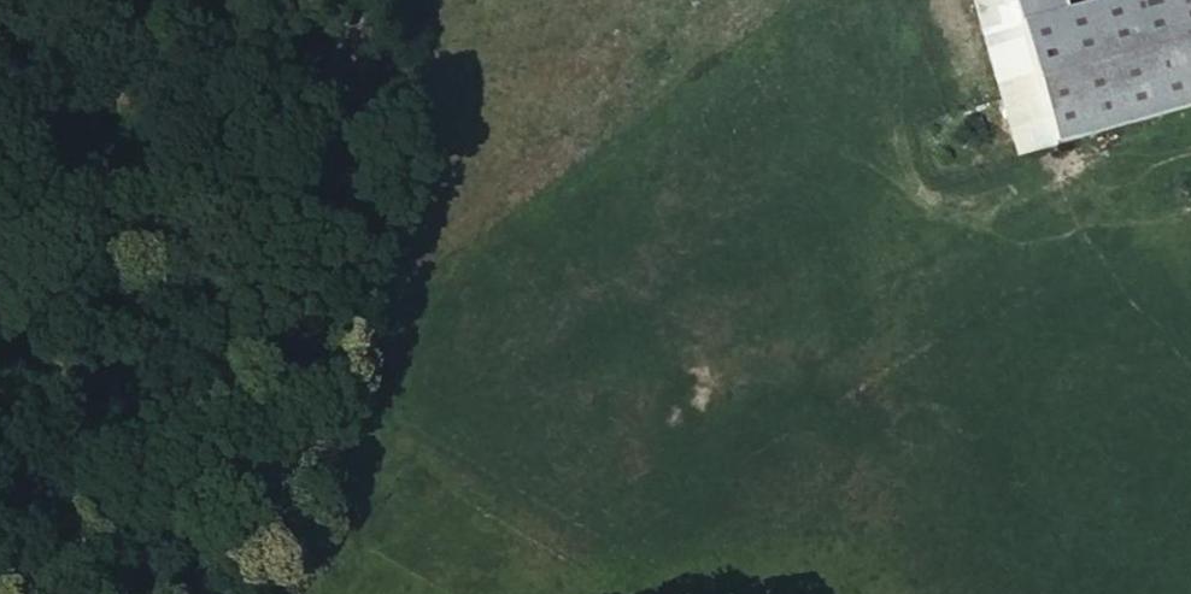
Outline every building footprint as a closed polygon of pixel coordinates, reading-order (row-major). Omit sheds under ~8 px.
[(1014,161),(1057,147),(1014,0),(967,0),(1014,161)] [(1190,104),(1190,0),(1116,0),(1062,17),(1050,21),(1044,0),(1014,0),(1057,147),(1190,104)] [(1050,21),(1062,17),(1057,0),(1044,0),(1050,21)]
